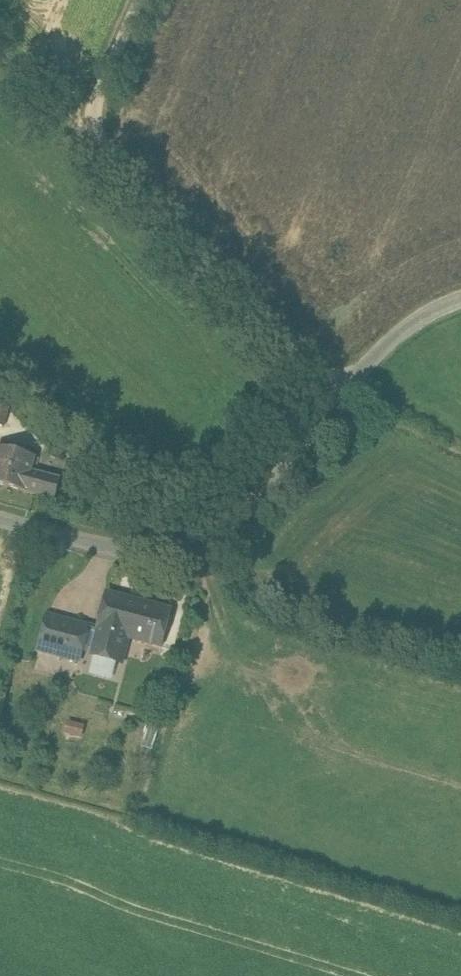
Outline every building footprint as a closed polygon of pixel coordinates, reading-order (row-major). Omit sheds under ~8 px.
[(0,401),(0,425),(4,426),(10,403),(0,401)] [(0,447),(0,485),(25,491),(55,499),(61,479),(30,471),(34,456),(0,447)] [(171,610),(109,593),(99,629),(162,646),(171,610)] [(88,626),(48,616),(39,650),(79,661),(88,626)]
